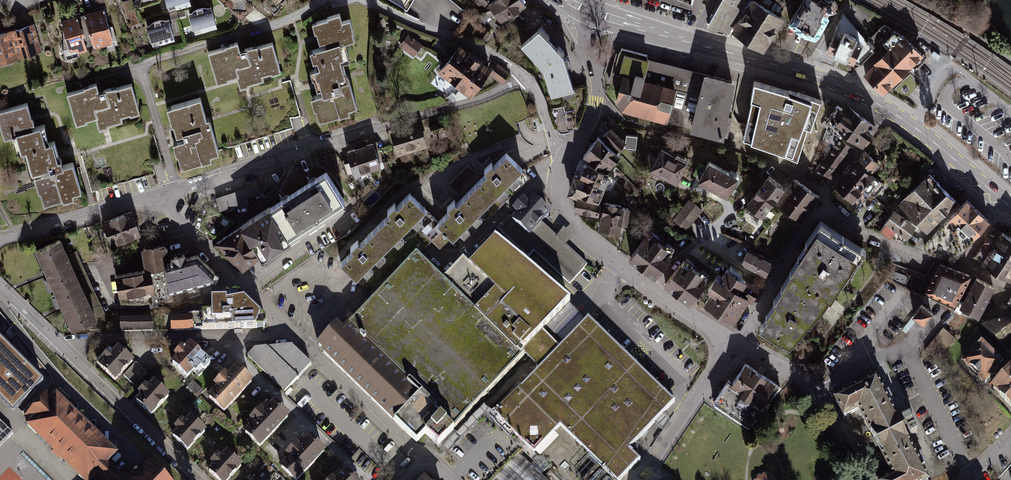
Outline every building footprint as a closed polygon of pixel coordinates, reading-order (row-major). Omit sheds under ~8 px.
[(192,3),(191,0),(166,0),(169,9),(192,3)] [(418,0),(384,0),(408,15),(418,0)] [(484,9),(487,5),(491,0),(472,0),(484,9)] [(526,4),(523,0),(494,0),(487,5),(500,23),(526,4)] [(711,24),(732,35),(750,0),(724,0),(711,24)] [(755,0),(754,0),(733,34),(766,55),(788,20),(755,0)] [(792,23),(818,37),(830,17),(837,8),(835,0),(806,0),(792,23)] [(198,11),(190,14),(196,32),(218,26),(213,7),(204,10),(203,6),(200,7),(197,8),(198,11)] [(103,10),(84,17),(98,52),(117,45),(103,10)] [(327,97),(312,102),(321,127),(363,112),(352,78),(346,80),(340,64),(350,61),(345,47),(359,43),(352,21),(343,24),(340,15),(313,24),(322,51),(311,54),(316,71),(312,72),(316,82),(322,80),(327,97)] [(80,17),(60,23),(71,59),(90,54),(80,17)] [(156,24),(148,26),(153,45),(176,38),(170,20),(162,22),(161,19),(158,19),(155,20),(156,24)] [(45,56),(36,26),(13,32),(21,62),(45,56)] [(0,36),(0,68),(21,62),(13,32),(0,36)] [(567,62),(541,32),(522,50),(544,71),(552,99),(575,93),(574,89),(567,62)] [(886,94),(925,55),(906,36),(867,75),(886,94)] [(423,47),(407,37),(398,50),(414,61),(423,47)] [(463,43),(442,71),(473,93),(474,91),(494,65),(463,43)] [(239,44),(206,54),(217,90),(240,83),(242,92),(266,85),(264,76),(282,70),(275,48),(243,58),(239,44)] [(740,82),(619,51),(611,81),(622,84),(617,104),(624,106),(622,113),(725,140),(740,82)] [(489,72),(501,81),(510,69),(498,60),(489,72)] [(800,163),(820,103),(756,82),(741,140),(800,163)] [(96,89),(67,97),(76,130),(89,126),(88,121),(96,119),(101,134),(109,132),(126,127),(124,120),(141,115),(133,87),(107,94),(98,96),(96,89)] [(862,145),(878,124),(846,100),(841,106),(836,102),(825,118),(862,145)] [(200,103),(171,112),(180,144),(173,146),(181,173),(223,160),(214,129),(208,131),(200,103)] [(0,114),(0,121),(6,141),(17,138),(21,155),(28,153),(34,176),(39,193),(47,191),(49,200),(79,192),(72,166),(61,169),(54,143),(44,146),(39,128),(32,130),(25,107),(0,114)] [(394,134),(401,154),(430,144),(424,124),(394,134)] [(624,140),(609,127),(601,136),(616,149),(624,140)] [(825,140),(846,155),(852,147),(826,128),(823,132),(828,135),(825,140)] [(627,130),(626,144),(637,146),(639,131),(627,130)] [(596,136),(588,146),(613,163),(619,154),(596,136)] [(822,151),(812,165),(829,178),(846,155),(825,140),(818,148),(822,151)] [(350,149),(357,170),(383,162),(376,141),(350,149)] [(658,145),(648,166),(675,179),(687,154),(675,148),(673,152),(658,145)] [(588,146),(582,155),(607,172),(613,163),(588,146)] [(879,161),(864,148),(853,158),(870,171),(879,161)] [(452,208),(441,219),(455,232),(521,166),(507,152),(495,163),(491,159),(487,162),(483,166),(487,170),(458,200),(454,196),(451,199),(447,203),(452,208)] [(708,158),(698,180),(729,194),(738,172),(708,158)] [(870,171),(853,158),(842,170),(869,193),(880,181),(870,171)] [(606,172),(583,161),(578,173),(604,186),(610,190),(615,179),(608,176),(609,173),(606,172)] [(299,186),(320,219),(348,202),(327,168),(299,186)] [(747,208),(764,219),(789,181),(772,170),(747,208)] [(869,193),(842,170),(831,183),(836,186),(830,192),(854,212),(869,193)] [(578,173),(572,172),(566,192),(575,194),(576,193),(598,201),(604,186),(578,173)] [(928,172),(898,202),(927,232),(958,202),(928,172)] [(777,210),(798,224),(818,194),(798,180),(777,210)] [(260,184),(218,197),(222,211),(250,202),(248,196),(262,192),(260,184)] [(320,219),(299,186),(271,204),(292,237),(320,219)] [(425,206),(412,193),(402,203),(397,198),(394,202),(390,205),(394,209),(364,241),(360,237),(357,240),(353,244),(357,247),(344,261),(359,275),(425,206)] [(588,198),(576,196),(573,210),(597,214),(599,202),(588,198)] [(511,220),(530,238),(543,224),(551,215),(532,197),(527,202),(523,199),(512,211),(516,214),(513,218),(511,220)] [(685,230),(701,209),(687,198),(670,218),(685,230)] [(630,204),(604,199),(599,229),(619,232),(621,221),(627,222),(630,204)] [(990,221),(967,199),(919,249),(953,261),(990,221)] [(292,237),(271,204),(243,222),(264,255),(292,237)] [(674,211),(668,206),(664,212),(670,216),(674,211)] [(103,220),(111,244),(141,234),(133,210),(103,220)] [(916,226),(894,210),(879,230),(890,239),(891,237),(904,243),(916,226)] [(511,220),(513,218),(509,215),(497,228),(528,257),(534,251),(570,284),(584,268),(587,265),(566,245),(557,237),(543,224),(530,238),(511,220)] [(766,312),(757,326),(780,342),(782,339),(788,343),(790,340),(791,341),(797,332),(800,333),(808,320),(810,322),(819,309),(820,310),(831,295),(832,296),(865,246),(820,216),(787,266),(789,267),(780,280),(782,281),(772,295),(774,296),(765,311),(766,312)] [(244,267),(264,255),(243,222),(218,242),(244,267)] [(974,257),(1010,280),(1010,237),(993,226),(974,257)] [(564,228),(557,237),(566,245),(574,238),(564,228)] [(647,228),(628,254),(655,274),(674,248),(647,228)] [(64,302),(74,326),(99,316),(62,233),(38,244),(48,268),(64,302)] [(114,274),(121,301),(167,294),(222,276),(200,252),(171,263),(168,243),(144,247),(148,268),(114,274)] [(409,245),(317,348),(420,438),(425,432),(447,452),(473,422),(469,406),(503,369),(490,357),(486,362),(472,349),(474,358),(460,361),(455,357),(447,366),(452,367),(450,375),(441,377),(427,365),(427,362),(429,362),(425,359),(418,330),(448,322),(446,325),(453,351),(462,341),(469,302),(417,256),(419,254),(409,245)] [(740,261),(764,273),(770,260),(746,248),(740,261)] [(683,254),(664,281),(690,300),(710,273),(683,254)] [(455,261),(446,272),(457,282),(466,271),(455,261)] [(955,307),(970,276),(939,261),(924,293),(955,307)] [(707,292),(702,300),(732,321),(738,312),(743,304),(757,284),(726,263),(719,274),(715,271),(705,285),(710,288),(707,292)] [(979,319),(995,287),(976,277),(959,309),(979,319)] [(256,326),(260,314),(244,298),(227,301),(227,298),(211,298),(211,308),(202,308),(202,313),(188,313),(188,316),(171,317),(171,330),(193,330),(193,329),(202,328),(202,327),(256,326)] [(921,304),(912,316),(923,325),(932,313),(921,304)] [(122,317),(122,331),(153,331),(153,317),(122,317)] [(597,464),(582,479),(622,479),(640,462),(629,450),(655,424),(664,414),(675,403),(674,402),(631,360),(588,319),(559,348),(538,370),(494,415),(516,436),(535,454),(560,428),(574,442),(597,464)] [(981,328),(1010,357),(1010,356),(1010,319),(981,328)] [(957,333),(945,324),(928,347),(940,355),(945,349),(957,333)] [(43,381),(0,339),(0,400),(13,412),(43,381)] [(249,355),(287,391),(313,365),(290,343),(258,345),(249,355)] [(961,364),(984,385),(1004,364),(981,343),(961,364)] [(195,381),(211,364),(192,346),(175,363),(195,381)] [(119,347),(102,366),(116,379),(134,361),(119,347)] [(727,376),(711,399),(749,423),(777,380),(745,360),(732,379),(727,376)] [(124,374),(135,384),(147,372),(137,361),(124,374)] [(1010,411),(1010,370),(991,391),(1010,411)] [(877,376),(834,397),(844,417),(860,408),(879,445),(896,479),(895,479),(926,479),(919,465),(923,463),(919,454),(916,456),(904,432),(906,431),(909,436),(917,431),(908,414),(900,419),(903,424),(901,425),(889,403),(894,400),(888,390),(885,391),(877,376)] [(239,377),(212,406),(226,419),(253,391),(239,377)] [(156,381),(138,400),(152,413),(170,394),(156,381)] [(123,478),(107,463),(118,451),(110,443),(107,446),(65,404),(68,401),(59,393),(53,399),(49,394),(26,417),(31,421),(27,425),(36,434),(36,433),(79,474),(78,475),(83,479),(121,479),(123,478)] [(273,406),(246,434),(261,448),(288,419),(273,406)] [(670,420),(664,414),(655,424),(662,432),(670,420)] [(192,417),(175,436),(189,449),(207,430),(192,417)] [(0,423),(0,479),(57,479),(0,423)] [(284,473),(291,479),(305,479),(325,458),(310,445),(284,473)] [(493,479),(547,479),(518,453),(493,479)] [(211,476),(215,479),(235,479),(243,471),(229,457),(211,476)] [(144,466),(131,479),(158,479),(144,466)]
